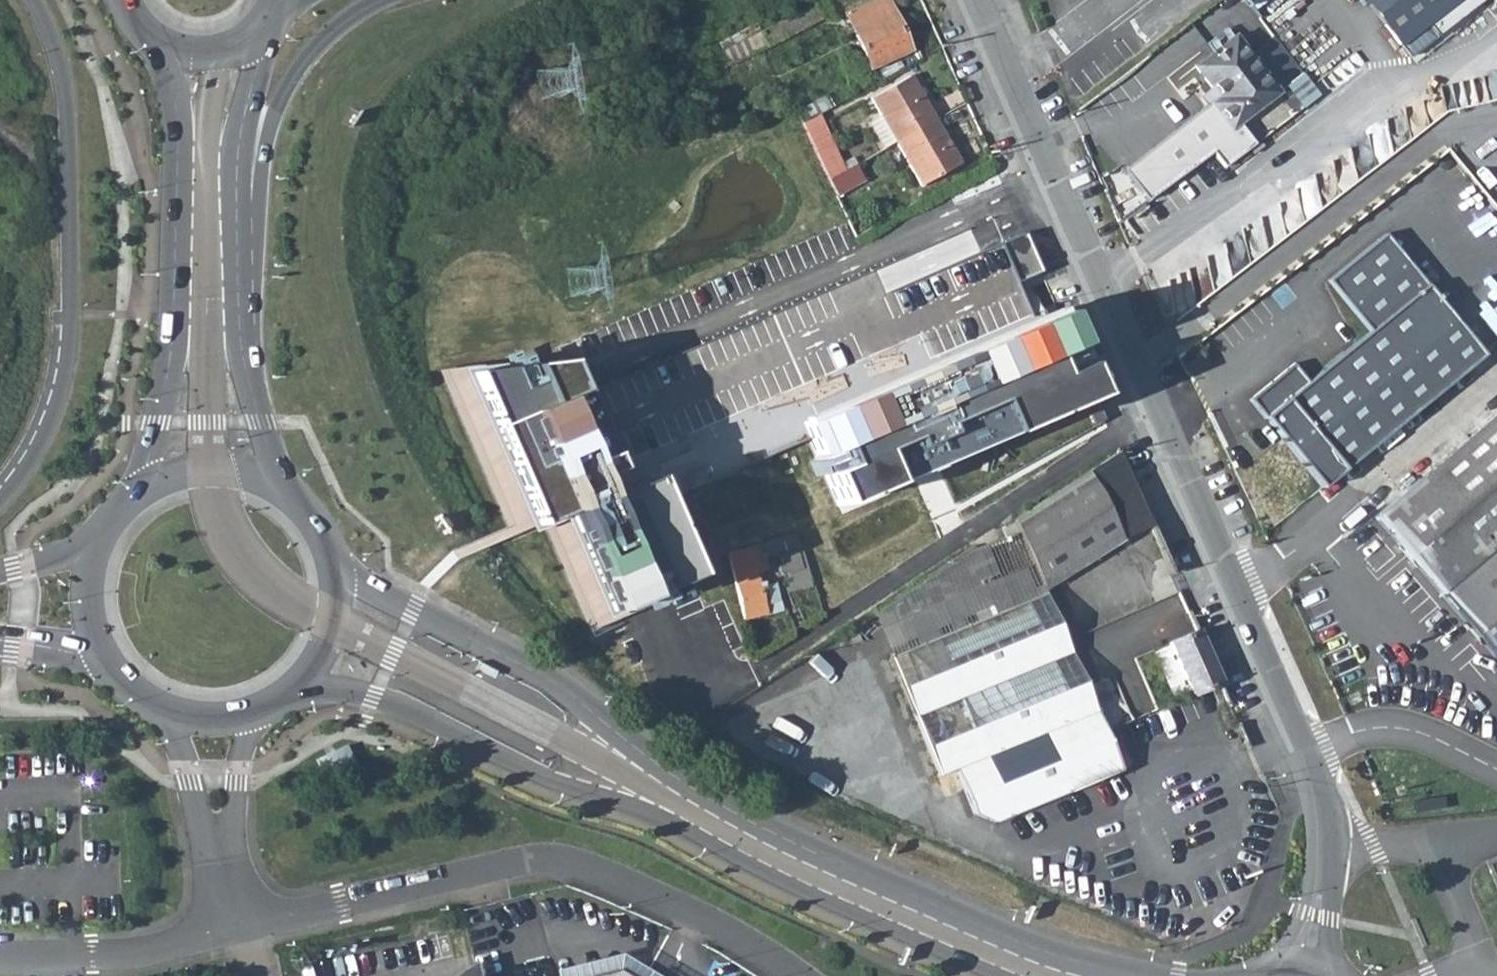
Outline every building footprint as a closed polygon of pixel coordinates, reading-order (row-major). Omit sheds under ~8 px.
[(910,49),(888,0),(870,0),(847,11),(873,67),(910,49)] [(1255,3),(1257,2),(1266,13),(1282,1),(1281,0),(1253,0),(1255,3)] [(1446,0),(1364,0),(1396,40),(1446,0)] [(821,16),(814,2),(759,30),(766,44),(821,16)] [(759,30),(724,48),(731,62),(766,44),(759,30)] [(1279,90),(1306,70),(1277,32),(1250,52),(1279,90)] [(1239,121),(1279,90),(1250,52),(1236,34),(1195,65),(1219,96),(1227,106),(1219,113),(1230,128),(1239,121)] [(896,141),(935,118),(910,75),(871,96),(880,115),(870,120),(885,147),(886,146),(896,141)] [(1219,113),(1227,106),(1219,96),(1211,102),(1219,113)] [(831,106),(826,97),(807,107),(813,117),(818,113),(831,106)] [(1219,113),(1211,102),(1124,169),(1149,201),(1216,149),(1229,165),(1256,144),(1239,121),(1230,128),(1219,113)] [(813,117),(803,122),(817,153),(828,178),(844,169),(818,113),(813,117)] [(935,118),(896,141),(920,184),(960,161),(935,118)] [(835,193),(835,194),(863,179),(855,164),(844,169),(828,178),(835,193)] [(1253,402),(1323,488),(1488,353),(1388,232),(1334,276),(1377,328),(1310,383),(1296,367),(1253,402)] [(1081,307),(809,421),(847,509),(1118,395),(1081,307)] [(587,359),(469,368),(539,529),(574,518),(616,619),(715,576),(673,474),(623,493),(583,393),(595,388),(591,373),(587,359)] [(1377,515),(1496,655),(1496,413),(1377,515)] [(1090,467),(1120,536),(1152,523),(1119,448),(1090,467)] [(1120,536),(1090,467),(1013,517),(1015,520),(1019,531),(1026,545),(1031,557),(1085,523),(1095,517),(1108,545),(1120,538),(1120,536)] [(1095,517),(1085,523),(1031,557),(1043,585),(1108,545),(1095,517)] [(1015,520),(1002,525),(1006,535),(1019,531),(1015,520)] [(761,542),(729,551),(744,617),(766,612),(759,578),(756,568),(767,565),(761,542)] [(782,551),(788,572),(805,567),(800,547),(782,551)] [(1075,658),(1047,594),(893,656),(941,775),(955,768),(986,756),(1077,720),(1100,711),(1075,658)] [(1189,608),(1161,621),(1172,645),(1190,687),(1192,692),(1203,688),(1208,701),(1227,693),(1196,622),(1189,608)] [(1173,695),(1190,687),(1172,645),(1154,652),(1173,695)] [(498,672),(480,663),(479,666),(477,670),(495,679),(498,672)] [(1192,692),(1198,706),(1208,701),(1203,688),(1192,692)] [(1100,711),(1077,720),(1089,752),(1113,743),(1100,711)] [(1077,720),(986,756),(993,774),(999,789),(970,801),(975,812),(996,820),(1126,769),(1113,743),(1089,752),(1077,720)] [(955,768),(970,801),(999,789),(993,774),(986,756),(955,768)] [(473,959),(467,963),(457,970),(450,975),(477,975),(473,959)] [(570,975),(635,975),(616,964),(570,975)]
